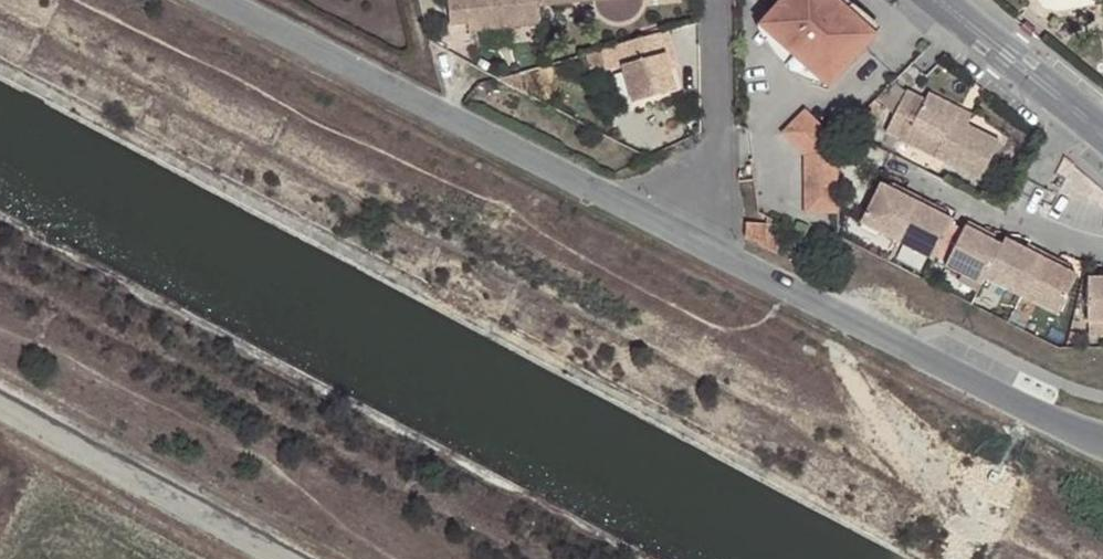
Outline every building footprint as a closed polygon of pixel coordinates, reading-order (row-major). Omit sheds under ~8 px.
[(535,0),(445,0),(448,26),(467,24),(468,32),(538,25),(536,7),(535,0)] [(536,7),(592,1),(592,3),(593,3),(593,4),(593,5),(593,6),(593,7),(594,7),(594,8),(594,9),(595,10),(595,12),(596,12),(596,13),(597,13),(598,14),(598,15),(599,16),(600,17),(600,18),(601,18),(602,19),(603,20),(604,20),(605,21),(606,21),(607,22),(608,22),(609,22),(610,23),(611,23),(612,23),(613,23),(614,24),(615,24),(616,24),(617,24),(618,24),(619,24),(620,24),(621,24),(622,24),(623,23),(624,23),(625,22),(626,22),(627,22),(628,22),(628,21),(629,21),(630,21),(630,20),(631,19),(632,19),(633,18),(634,18),(634,17),(635,17),(635,16),(636,15),(637,15),(637,14),(637,13),(638,12),(639,11),(640,10),(640,9),(640,7),(641,7),(641,6),(641,5),(642,4),(642,2),(642,1),(642,0),(535,0),(536,7)] [(872,40),(846,15),(848,13),(834,4),(830,0),(789,0),(782,8),(781,6),(768,21),(776,29),(771,36),(818,80),(823,73),(832,82),(846,67),(845,66),(858,53),(859,54),(872,40)] [(673,53),(668,31),(612,44),(617,67),(622,66),(631,102),(674,91),(666,55),(673,53)] [(812,86),(818,80),(771,36),(765,42),(769,49),(773,56),(778,62),(784,69),(790,74),(797,79),(804,82),(812,86)] [(886,136),(907,146),(914,130),(942,144),(935,159),(983,183),(1002,144),(968,128),(955,121),(960,111),(929,96),(925,103),(908,93),(886,136)] [(973,118),(960,111),(955,121),(968,128),(973,118)] [(805,115),(782,139),(805,162),(805,220),(839,220),(840,188),(840,168),(836,168),(835,144),(805,115)] [(914,130),(907,146),(935,159),(942,144),(914,130)] [(899,244),(921,199),(906,192),(903,197),(892,192),(879,186),(859,224),(899,244)] [(894,186),(892,192),(903,197),(906,192),(894,186)] [(921,199),(899,244),(935,262),(954,224),(946,219),(934,213),(937,207),(921,199)] [(934,213),(946,219),(949,213),(937,207),(934,213)] [(949,269),(987,288),(1005,249),(984,239),(987,234),(970,226),(949,269)] [(999,239),(987,234),(984,239),(997,245),(999,239)] [(1019,310),(1045,253),(1031,247),(1029,252),(1017,246),(1008,242),(1005,249),(987,288),(984,294),(1019,310)] [(1019,242),(1017,246),(1029,252),(1031,247),(1019,242)] [(1019,310),(1057,327),(1079,278),(1070,273),(1059,268),(1063,261),(1045,253),(1019,310)] [(1059,268),(1070,273),(1072,266),(1063,261),(1059,268)] [(1101,280),(1091,280),(1091,323),(1102,323),(1102,280),(1101,280)]
